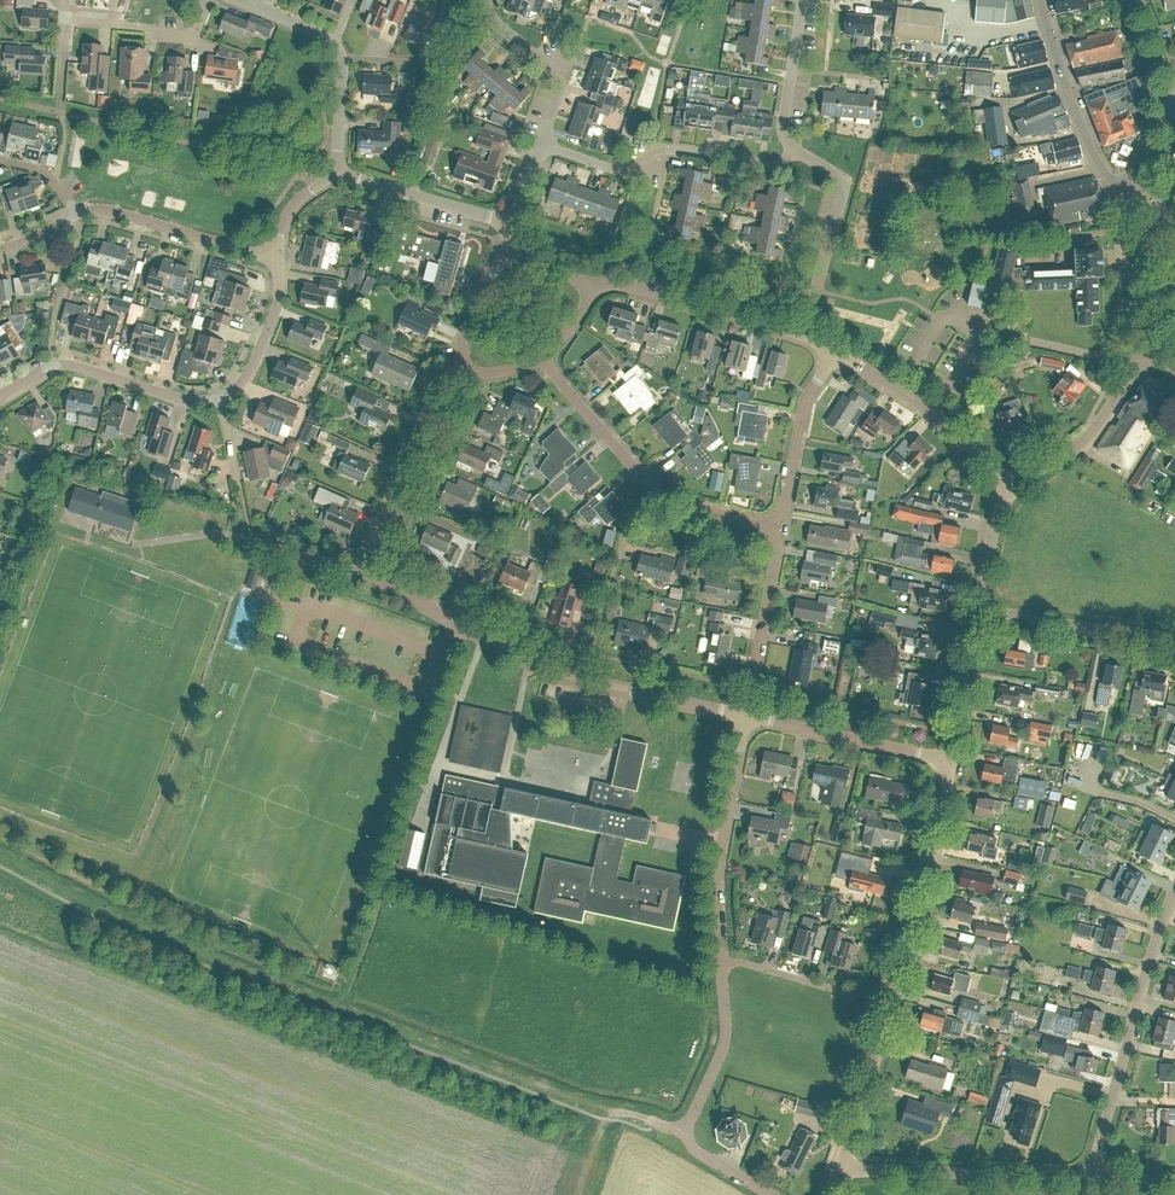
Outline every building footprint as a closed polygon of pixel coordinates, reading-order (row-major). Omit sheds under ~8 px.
[(48,30),(49,12),(33,10),(34,1),(24,0),(17,0),(16,9),(25,10),(23,28),(48,30)] [(300,9),(319,15),(324,0),(304,0),(300,9)] [(324,8),(341,15),(347,0),(328,0),(324,8)] [(370,15),(366,25),(373,28),(373,29),(381,33),(386,19),(390,20),(389,21),(398,25),(405,7),(392,2),(389,11),(374,5),(372,0),(365,0),(361,12),(370,15)] [(547,10),(520,0),(511,0),(507,12),(529,20),(532,12),(545,17),(547,10)] [(547,10),(550,3),(541,0),(520,0),(547,10)] [(616,7),(625,10),(626,11),(628,7),(638,11),(636,15),(638,15),(643,0),(619,0),(617,6),(616,7)] [(638,15),(639,16),(642,8),(652,12),(649,20),(653,21),(661,24),(666,9),(659,7),(661,0),(643,0),(638,15)] [(743,12),(770,17),(772,8),(779,9),(781,1),(775,0),(756,0),(755,6),(745,5),(743,12)] [(982,22),(1009,24),(1019,22),(1034,19),(1030,0),(977,0),(975,21),(982,22)] [(1058,14),(1085,8),(1084,0),(1055,0),(1058,14)] [(1165,11),(1174,8),(1174,0),(1164,0),(1165,11)] [(453,1),(447,15),(452,18),(458,20),(459,16),(463,5),(455,2),(453,1)] [(1088,4),(1090,9),(1103,7),(1101,1),(1088,4)] [(874,6),(873,16),(894,18),(895,8),(874,6)] [(897,7),(894,28),(888,27),(885,29),(885,33),(887,36),(893,37),(942,44),(946,14),(897,7)] [(739,20),(739,19),(740,11),(730,10),(729,18),(739,20)] [(611,15),(602,12),(600,19),(609,22),(611,15)] [(753,22),(751,31),(775,34),(776,27),(769,26),(770,17),(743,12),(742,20),(753,22)] [(444,38),(452,18),(447,15),(441,13),(436,26),(431,24),(432,24),(414,17),(405,40),(422,47),(429,31),(433,32),(433,33),(444,38)] [(226,14),(220,30),(243,39),(246,31),(254,34),(255,31),(263,35),(262,36),(269,39),(274,26),(267,23),(251,17),(248,23),(226,14)] [(622,17),(614,14),(612,21),(619,23),(622,17)] [(844,33),(845,33),(845,35),(873,38),(875,17),(847,15),(846,26),(845,26),(843,27),(843,32),(844,33)] [(458,20),(452,18),(444,38),(449,40),(458,20)] [(544,34),(552,36),(557,24),(549,21),(544,34)] [(395,45),(401,38),(390,30),(385,37),(395,45)] [(739,37),(738,45),(764,50),(766,41),(774,42),(775,34),(751,31),(750,39),(739,37)] [(1074,69),(1123,58),(1121,49),(1124,48),(1122,40),(1119,41),(1116,31),(1087,37),(1088,41),(1066,45),(1074,69)] [(1014,48),(1019,69),(1047,62),(1042,41),(1014,48)] [(985,57),(994,54),(991,42),(982,44),(985,57)] [(84,45),(81,74),(91,75),(90,91),(106,92),(108,76),(101,75),(102,56),(103,47),(84,45)] [(764,50),(738,45),(736,53),(747,55),(746,63),(769,67),(771,59),(763,58),(764,50)] [(6,47),(5,57),(5,63),(5,64),(13,64),(21,65),(20,73),(27,74),(27,77),(33,77),(34,74),(44,75),(45,58),(35,58),(30,57),(31,49),(14,48),(6,47)] [(131,92),(151,93),(152,76),(143,75),(145,50),(122,49),(120,80),(131,81),(131,92)] [(228,49),(224,59),(238,61),(242,62),(243,55),(228,49)] [(263,59),(263,50),(254,51),(254,59),(263,59)] [(464,83),(470,89),(488,68),(481,62),(486,56),(480,51),(465,69),(471,75),(464,83)] [(163,82),(167,82),(179,84),(178,97),(192,99),(193,93),(195,74),(186,73),(187,60),(179,59),(178,58),(177,56),(173,56),(172,57),(171,58),(169,58),(168,74),(164,73),(163,82)] [(239,87),(240,77),(236,77),(238,61),(224,59),(209,57),(206,78),(227,82),(227,85),(239,87)] [(1091,87),(1125,80),(1124,71),(1142,67),(1140,57),(1075,71),(1081,88),(1091,86),(1091,87)] [(596,59),(590,75),(612,83),(617,68),(625,71),(628,63),(613,58),(611,64),(596,59)] [(991,69),(991,62),(979,61),(979,69),(991,69)] [(939,66),(930,65),(929,74),(938,75),(939,66)] [(484,85),(491,91),(506,73),(500,68),(495,74),(488,68),(470,89),(477,94),(484,85)] [(1009,79),(1013,98),(1055,89),(1050,70),(1009,79)] [(964,86),(980,88),(982,73),(965,71),(964,86)] [(1151,73),(1151,74),(1152,77),(1155,86),(1163,83),(1159,71),(1151,73)] [(676,80),(677,73),(670,72),(669,79),(676,80)] [(490,105),(496,110),(513,89),(507,83),(512,78),(506,73),(491,91),(498,96),(490,105)] [(585,90),(592,93),(590,99),(597,102),(612,108),(615,99),(607,96),(612,83),(590,75),(585,90)] [(365,76),(363,94),(364,94),(363,101),(372,102),(373,95),(382,96),(381,102),(397,104),(397,106),(405,107),(407,89),(398,89),(398,96),(390,95),(392,78),(365,76)] [(1130,114),(1132,112),(1134,114),(1142,109),(1138,104),(1141,103),(1142,101),(1143,99),(1144,98),(1144,97),(1145,95),(1145,94),(1145,93),(1145,90),(1145,88),(1145,87),(1144,86),(1141,76),(1085,97),(1104,147),(1107,146),(1109,151),(1118,148),(1116,142),(1125,139),(1126,142),(1128,144),(1131,143),(1132,140),(1131,137),(1134,136),(1130,126),(1134,124),(1130,114)] [(680,99),(676,120),(684,121),(683,126),(698,128),(704,92),(706,79),(691,77),(689,89),(698,91),(696,100),(688,99),(688,100),(680,99)] [(753,90),(762,92),(763,83),(754,81),(754,82),(753,90)] [(721,84),(721,90),(731,90),(732,101),(742,100),(742,95),(753,95),(752,83),(721,84)] [(823,92),(822,103),(821,115),(838,117),(841,88),(835,88),(834,93),(823,92)] [(838,117),(855,118),(857,96),(847,95),(847,89),(841,88),(838,117)] [(513,89),(496,110),(502,115),(509,106),(516,112),(531,94),(525,89),(520,95),(513,89)] [(857,96),(855,118),(872,120),(875,91),(868,90),(868,97),(857,96)] [(716,121),(724,123),(727,105),(718,103),(717,108),(709,107),(711,93),(704,92),(698,128),(714,131),(716,121)] [(1058,131),(1071,126),(1059,96),(1051,99),(1050,96),(1041,100),(1038,93),(1025,98),(1028,105),(1011,112),(1014,118),(1016,117),(1017,122),(1016,123),(1022,139),(1032,135),(1034,139),(1041,136),(1041,137),(1058,131)] [(108,110),(109,97),(101,96),(100,110),(108,110)] [(616,98),(613,107),(620,110),(623,101),(616,98)] [(941,110),(952,109),(970,106),(969,99),(951,101),(940,102),(941,110)] [(79,100),(79,109),(89,109),(89,100),(79,100)] [(580,103),(575,119),(597,127),(602,113),(609,115),(612,108),(597,102),(595,108),(580,103)] [(745,139),(751,103),(745,102),(743,115),(735,114),(736,106),(727,105),(724,123),(733,124),(731,137),(745,139)] [(886,112),(887,103),(877,102),(876,111),(886,112)] [(751,103),(745,139),(761,142),(763,133),(771,134),(774,116),(766,115),(765,119),(756,117),(759,104),(751,103)] [(496,110),(490,105),(487,109),(492,114),(496,110)] [(1007,144),(1002,108),(974,112),(976,124),(985,123),(989,147),(1007,144)] [(493,113),(490,121),(495,123),(506,127),(510,118),(493,113)] [(192,127),(193,120),(183,119),(183,120),(180,120),(180,126),(192,127)] [(597,127),(575,119),(569,135),(584,140),(582,147),(597,152),(599,144),(592,141),(597,127)] [(399,144),(400,125),(385,123),(384,133),(360,131),(359,152),(391,155),(392,143),(399,144)] [(6,154),(7,148),(20,151),(26,127),(13,124),(10,136),(3,135),(2,141),(0,141),(0,153),(6,154)] [(26,127),(20,151),(28,153),(26,159),(39,162),(43,144),(36,143),(39,131),(26,127)] [(454,178),(492,191),(510,140),(483,130),(477,146),(494,152),(489,166),(482,163),(483,161),(463,154),(454,178)] [(1052,145),(1054,154),(1046,156),(1048,165),(1057,163),(1082,157),(1077,139),(1052,145)] [(912,148),(915,144),(909,140),(906,144),(912,148)] [(430,141),(422,164),(430,166),(438,144),(430,141)] [(1003,148),(989,150),(990,158),(995,157),(999,156),(1004,156),(1003,148)] [(1004,151),(1006,160),(1020,158),(1018,148),(1004,151)] [(40,165),(46,166),(48,157),(49,157),(42,155),(40,165)] [(575,173),(577,167),(571,164),(569,171),(575,173)] [(688,179),(686,188),(712,193),(713,185),(703,183),(705,175),(709,176),(711,168),(693,164),(692,172),(681,170),(680,178),(688,179)] [(546,200),(563,206),(573,179),(567,176),(565,182),(554,178),(546,200)] [(27,185),(20,188),(28,211),(41,206),(35,191),(44,185),(39,179),(30,177),(25,179),(27,185)] [(1010,181),(1018,221),(1036,217),(1027,177),(1010,181)] [(1092,178),(1044,188),(1052,226),(1095,217),(1094,215),(1103,213),(1097,180),(1093,181),(1092,178)] [(563,206),(579,212),(587,190),(577,186),(579,181),(573,179),(563,206)] [(28,211),(20,188),(13,190),(10,184),(0,188),(0,194),(4,206),(11,204),(15,215),(28,211)] [(579,212),(595,217),(605,190),(599,188),(597,194),(587,190),(579,212)] [(676,195),(674,203),(698,208),(699,199),(710,201),(712,193),(686,188),(684,197),(676,195)] [(758,195),(756,203),(783,208),(784,200),(792,201),(794,193),(770,188),(769,197),(758,195)] [(605,190),(595,217),(611,223),(618,201),(608,198),(610,192),(605,190)] [(681,212),(679,221),(705,226),(706,218),(696,216),(698,208),(674,203),(673,211),(681,212)] [(766,213),(764,221),(787,226),(789,219),(781,217),(783,208),(756,203),(755,211),(766,213)] [(357,239),(377,244),(381,231),(371,228),(373,218),(348,211),(343,226),(360,231),(357,239)] [(705,226),(679,221),(677,230),(669,228),(667,236),(676,238),(674,245),(689,248),(693,232),(703,234),(705,226)] [(743,234),(750,236),(750,235),(776,241),(778,232),(786,234),(787,226),(764,221),(762,229),(751,227),(751,228),(745,227),(743,234)] [(1068,227),(1070,234),(1081,231),(1079,225),(1068,227)] [(463,268),(468,250),(402,231),(396,253),(410,258),(409,261),(416,263),(418,259),(440,266),(438,271),(431,268),(428,278),(436,280),(432,291),(451,296),(459,267),(463,268)] [(776,241),(750,235),(750,236),(748,243),(759,245),(757,254),(780,259),(781,251),(774,249),(776,241)] [(308,237),(301,265),(321,269),(328,270),(329,264),(330,265),(332,258),(330,258),(333,243),(327,242),(327,241),(308,237)] [(980,308),(981,307),(985,308),(984,311),(1002,315),(1003,312),(1007,292),(1021,291),(1024,291),(1027,291),(1077,289),(1078,313),(1079,313),(1079,326),(1091,325),(1091,313),(1098,313),(1097,278),(1103,278),(1101,251),(1096,251),(1095,241),(1074,242),(1076,266),(1025,268),(1025,274),(1021,274),(1021,269),(1013,269),(1017,252),(999,248),(990,288),(985,287),(986,284),(974,281),(973,284),(970,298),(968,305),(980,308)] [(102,269),(110,271),(116,247),(104,243),(101,251),(92,248),(85,273),(100,278),(102,269)] [(375,247),(367,245),(366,253),(374,254),(375,247)] [(127,258),(128,255),(129,251),(116,247),(110,271),(107,280),(110,281),(114,280),(116,279),(130,283),(134,269),(125,266),(127,258)] [(858,264),(860,257),(848,254),(846,261),(858,264)] [(160,293),(168,295),(176,265),(164,261),(162,266),(162,268),(161,269),(160,273),(152,271),(147,289),(160,293)] [(17,296),(25,295),(32,294),(31,285),(48,283),(45,265),(21,269),(22,278),(14,279),(17,296)] [(176,265),(168,295),(188,301),(194,283),(186,281),(189,269),(176,265)] [(226,283),(223,294),(247,301),(251,289),(235,284),(238,276),(219,270),(216,280),(226,283)] [(85,279),(76,277),(75,283),(83,286),(85,279)] [(2,300),(2,303),(12,301),(9,280),(0,281),(0,284),(0,285),(0,300),(2,300)] [(197,280),(193,293),(198,295),(202,282),(197,280)] [(335,298),(338,284),(322,280),(320,287),(305,284),(301,302),(326,307),(328,296),(335,298)] [(102,291),(105,283),(98,281),(95,289),(102,291)] [(212,304),(219,306),(244,313),(247,301),(223,294),(216,292),(212,304)] [(195,309),(199,295),(198,295),(193,293),(188,307),(195,309)] [(131,303),(122,301),(119,312),(128,314),(131,303)] [(420,314),(417,312),(420,306),(409,301),(398,325),(414,332),(413,334),(419,336),(420,335),(427,338),(431,329),(435,331),(440,320),(421,311),(420,314)] [(18,313),(26,312),(25,303),(17,304),(18,313)] [(69,326),(73,315),(79,317),(73,338),(88,342),(95,319),(87,317),(89,309),(89,307),(84,305),(82,307),(67,303),(61,323),(69,326)] [(141,318),(144,307),(132,304),(127,324),(135,326),(137,317),(141,318)] [(629,341),(641,345),(646,327),(635,323),(638,315),(614,308),(609,326),(632,333),(629,341)] [(205,319),(213,322),(216,313),(206,310),(204,316),(204,319),(205,319)] [(213,322),(222,324),(230,327),(233,318),(216,313),(213,322)] [(104,322),(95,319),(88,342),(103,347),(107,333),(116,335),(120,319),(106,315),(104,322)] [(172,330),(181,333),(184,320),(175,318),(172,330)] [(205,319),(203,328),(219,333),(222,324),(213,322),(205,319)] [(189,329),(191,322),(185,320),(183,328),(189,329)] [(321,341),(327,327),(311,320),(307,328),(295,323),(288,340),(309,348),(314,338),(321,341)] [(9,364),(20,357),(15,349),(24,344),(10,322),(0,328),(0,349),(9,364)] [(678,341),(681,328),(660,322),(656,335),(651,333),(646,351),(656,354),(659,345),(675,350),(678,341)] [(138,324),(132,342),(139,344),(138,347),(137,352),(136,356),(148,360),(155,336),(157,330),(158,329),(145,325),(145,326),(138,324)] [(591,325),(589,332),(616,341),(618,334),(591,325)] [(155,336),(148,360),(161,364),(165,352),(172,354),(177,336),(165,332),(163,339),(155,336)] [(706,370),(715,373),(721,349),(713,347),(716,338),(698,333),(692,356),(709,361),(706,370)] [(201,335),(197,347),(222,355),(225,342),(201,335)] [(362,335),(358,344),(374,351),(374,350),(378,342),(362,335)] [(752,381),(753,378),(757,361),(748,359),(751,347),(734,342),(726,368),(744,373),(742,378),(752,381)] [(995,352),(1010,355),(1011,349),(997,346),(995,352)] [(184,351),(179,366),(193,370),(199,372),(208,374),(210,364),(213,365),(218,367),(222,355),(197,347),(195,354),(188,352),(184,351)] [(613,385),(622,378),(625,375),(620,370),(615,373),(608,364),(614,360),(604,348),(585,363),(602,384),(609,379),(613,385)] [(9,364),(0,349),(0,369),(9,364)] [(763,360),(755,386),(763,388),(764,384),(766,375),(781,379),(787,357),(772,353),(770,362),(763,360)] [(418,370),(387,356),(382,354),(372,375),(408,391),(418,370)] [(636,364),(628,358),(625,364),(632,369),(636,364)] [(279,362),(273,377),(295,386),(299,378),(307,381),(313,368),(296,361),(291,359),(288,366),(279,362)] [(1041,360),(1040,367),(1063,371),(1065,364),(1041,360)] [(625,375),(622,378),(626,383),(613,394),(631,416),(654,397),(638,378),(644,373),(637,365),(625,375)] [(1072,405),(1079,397),(1077,396),(1085,387),(1074,378),(1078,373),(1070,366),(1066,371),(1068,373),(1054,390),(1062,397),(1061,398),(1059,404),(1064,408),(1069,406),(1070,404),(1072,405)] [(1003,385),(1008,379),(1000,372),(995,378),(1003,385)] [(343,387),(346,382),(328,374),(325,379),(343,387)] [(1141,387),(1129,405),(1155,422),(1160,413),(1166,417),(1172,408),(1166,404),(1141,387)] [(384,432),(392,416),(373,407),(377,399),(362,392),(357,390),(350,405),(364,411),(359,423),(367,427),(368,425),(384,432)] [(96,396),(71,391),(69,403),(67,403),(66,408),(67,409),(66,412),(80,415),(78,425),(96,429),(100,411),(93,410),(96,396)] [(706,394),(700,392),(698,399),(704,401),(706,394)] [(842,433),(849,424),(854,427),(864,411),(861,409),(866,402),(853,394),(849,400),(844,397),(827,423),(842,433)] [(526,420),(527,418),(528,419),(522,432),(532,436),(542,413),(533,409),(535,405),(516,396),(511,408),(510,410),(516,413),(520,415),(520,417),(526,420)] [(728,410),(730,401),(722,399),(720,408),(728,410)] [(998,416),(1005,435),(1021,429),(1016,415),(1022,412),(1018,400),(1004,405),(1007,413),(998,416)] [(261,404),(253,423),(268,429),(267,432),(278,437),(279,435),(284,424),(292,427),(299,409),(280,401),(277,410),(271,408),(261,404)] [(120,433),(131,437),(138,415),(127,411),(128,406),(114,402),(107,425),(121,430),(120,433)] [(510,410),(511,408),(499,402),(492,417),(484,413),(477,428),(497,438),(504,423),(510,426),(516,413),(510,410)] [(44,411),(38,403),(27,410),(26,409),(17,415),(24,424),(25,424),(32,434),(45,425),(49,431),(54,428),(56,417),(50,407),(44,411)] [(739,403),(737,414),(742,415),(738,436),(745,438),(744,442),(755,444),(756,439),(763,440),(766,424),(767,424),(768,417),(753,415),(755,406),(739,403)] [(1157,423),(1155,422),(1129,405),(1127,404),(1118,418),(1121,420),(1116,428),(1112,427),(1097,450),(1127,470),(1157,423)] [(702,424),(705,412),(696,409),(693,422),(702,424)] [(322,426),(326,416),(312,411),(308,421),(322,426)] [(679,442),(684,449),(689,445),(693,451),(686,457),(682,460),(687,466),(687,465),(698,478),(711,468),(718,463),(706,449),(721,438),(710,416),(706,417),(701,435),(699,437),(694,430),(686,436),(678,427),(684,422),(675,411),(669,415),(655,427),(668,444),(670,442),(674,446),(679,442)] [(899,423),(883,412),(877,422),(870,417),(862,430),(873,437),(880,428),(891,436),(892,434),(895,436),(898,435),(902,429),(901,427),(898,425),(899,423)] [(153,414),(146,436),(153,438),(148,452),(167,458),(174,435),(166,432),(170,420),(169,419),(167,417),(161,415),(158,416),(153,414)] [(307,424),(300,441),(312,446),(319,429),(307,424)] [(196,428),(188,451),(187,451),(185,459),(195,462),(193,468),(208,472),(214,453),(207,451),(212,433),(196,428)] [(319,438),(326,442),(329,435),(322,431),(319,438)] [(540,472),(551,484),(572,466),(574,464),(573,463),(578,459),(576,457),(573,454),(577,451),(560,431),(544,444),(542,447),(551,457),(540,472)] [(348,452),(351,445),(329,435),(326,442),(348,452)] [(892,475),(896,470),(897,471),(913,453),(923,462),(933,450),(919,437),(911,446),(905,441),(897,450),(895,448),(885,460),(887,462),(883,466),(892,475)] [(289,438),(285,447),(294,451),(298,441),(289,438)] [(862,449),(864,441),(854,439),(853,446),(862,449)] [(245,453),(251,481),(270,477),(268,468),(282,474),(291,451),(276,445),(267,442),(264,449),(245,453)] [(499,463),(504,453),(487,445),(484,453),(465,444),(457,462),(483,473),(490,458),(499,463)] [(45,455),(51,456),(53,449),(46,447),(45,455)] [(1147,458),(1154,462),(1160,452),(1153,448),(1147,458)] [(333,470),(338,472),(338,473),(362,484),(370,466),(345,456),(346,455),(340,453),(333,470)] [(729,468),(740,470),(736,490),(754,493),(758,472),(752,471),(754,458),(731,454),(729,468)] [(841,474),(843,467),(852,469),(853,459),(844,458),(824,454),(821,470),(841,474)] [(1174,475),(1174,461),(1173,459),(1166,469),(1174,475)] [(170,478),(172,479),(176,480),(178,480),(183,465),(175,462),(170,478)] [(551,484),(549,486),(550,487),(556,494),(565,485),(568,483),(569,482),(581,496),(587,491),(600,480),(585,463),(578,469),(576,471),(572,466),(551,484)] [(1148,479),(1151,481),(1160,486),(1161,487),(1167,477),(1160,473),(1163,468),(1157,464),(1148,479)] [(167,481),(171,470),(156,465),(152,476),(167,481)] [(288,471),(285,478),(292,480),(297,482),(299,476),(288,471)] [(844,473),(843,482),(859,485),(860,476),(844,473)] [(721,488),(724,476),(716,475),(714,486),(721,488)] [(1140,491),(1146,482),(1136,475),(1130,485),(1140,491)] [(509,481),(499,477),(493,491),(504,496),(509,481)] [(289,488),(292,480),(285,478),(282,485),(289,488)] [(201,486),(186,482),(185,487),(199,491),(201,486)] [(439,501),(466,513),(477,489),(463,482),(460,489),(447,484),(439,501)] [(522,491),(523,488),(515,484),(508,498),(525,506),(530,495),(522,491)] [(838,491),(838,488),(826,486),(826,489),(818,488),(815,504),(814,507),(826,509),(827,506),(839,509),(837,519),(857,523),(859,512),(854,511),(856,503),(840,500),(840,498),(839,497),(837,496),(838,491)] [(1172,493),(1161,487),(1160,486),(1156,493),(1168,500),(1172,493)] [(934,493),(932,502),(942,504),(941,508),(956,511),(956,510),(969,513),(973,497),(952,492),(953,488),(947,487),(944,496),(934,493)] [(77,488),(69,511),(103,523),(104,520),(117,524),(116,527),(131,532),(141,504),(107,493),(105,498),(77,488)] [(349,534),(358,514),(343,507),(346,499),(320,488),(314,501),(332,509),(326,524),(349,534)] [(277,493),(270,491),(267,497),(274,500),(277,493)] [(625,510),(616,499),(617,498),(612,492),(599,504),(594,499),(578,513),(588,525),(599,516),(608,527),(613,522),(613,521),(625,510)] [(910,494),(902,500),(908,507),(916,501),(912,496),(910,494)] [(531,501),(543,514),(550,508),(539,495),(531,501)] [(496,497),(494,502),(503,506),(505,501),(496,497)] [(916,501),(914,507),(930,511),(932,503),(916,498),(916,501)] [(1155,505),(1150,512),(1157,516),(1161,509),(1155,505)] [(917,533),(930,535),(930,536),(939,538),(938,544),(956,548),(960,528),(942,524),(943,517),(923,513),(898,506),(894,519),(919,525),(917,533)] [(1161,521),(1174,529),(1174,518),(1165,513),(1161,521)] [(861,517),(860,524),(869,525),(871,519),(861,517)] [(529,521),(524,519),(520,527),(525,529),(529,521)] [(867,535),(869,526),(850,523),(849,532),(831,528),(830,530),(811,527),(808,544),(848,551),(851,532),(862,534),(867,535)] [(456,565),(462,551),(449,545),(453,536),(429,525),(421,543),(450,555),(447,561),(456,565)] [(592,548),(594,532),(585,531),(583,546),(592,548)] [(900,537),(894,561),(902,563),(902,564),(931,570),(931,572),(941,574),(942,573),(951,575),(954,561),(944,559),(945,558),(934,556),(934,557),(922,554),(924,543),(900,537)] [(489,560),(492,553),(481,547),(478,554),(489,560)] [(431,548),(423,562),(433,567),(440,553),(431,548)] [(669,583),(674,565),(648,557),(649,553),(643,551),(637,574),(669,583)] [(794,564),(795,553),(786,552),(786,564),(794,564)] [(831,569),(835,570),(838,556),(817,552),(815,565),(804,563),(801,579),(828,584),(831,569)] [(680,558),(676,574),(688,577),(692,562),(680,558)] [(606,565),(597,561),(594,572),(603,575),(606,565)] [(536,588),(545,568),(532,562),(528,572),(509,564),(509,562),(499,584),(500,584),(500,582),(523,592),(522,594),(523,595),(528,584),(536,588)] [(878,566),(876,576),(891,579),(893,569),(878,566)] [(704,595),(711,596),(737,601),(741,585),(724,581),(725,575),(710,572),(711,569),(698,567),(696,577),(707,579),(704,595)] [(247,588),(255,590),(260,574),(252,571),(247,588)] [(582,611),(587,593),(579,590),(580,588),(564,583),(558,604),(555,604),(553,611),(552,614),(550,621),(548,621),(548,622),(569,628),(575,608),(582,611)] [(912,595),(910,605),(923,608),(922,610),(930,611),(931,609),(943,612),(944,609),(946,610),(947,602),(945,602),(947,594),(923,589),(924,586),(909,583),(907,594),(912,595)] [(671,587),(669,597),(681,600),(683,590),(671,587)] [(836,608),(837,600),(820,597),(819,604),(797,600),(794,617),(824,623),(827,606),(836,608)] [(873,610),(871,619),(886,623),(896,625),(898,616),(873,610)] [(721,622),(723,614),(711,612),(709,620),(721,622)] [(648,622),(654,623),(653,629),(669,633),(672,618),(650,614),(648,622)] [(870,618),(869,624),(885,628),(886,623),(871,619),(870,618)] [(615,644),(646,651),(650,629),(620,622),(615,644)] [(707,664),(725,668),(731,636),(725,635),(726,627),(711,624),(709,633),(712,634),(707,664)] [(915,655),(935,659),(939,638),(916,634),(917,630),(903,627),(901,637),(917,640),(915,655)] [(840,643),(825,640),(823,651),(838,654),(840,643)] [(816,655),(818,645),(802,642),(800,651),(795,650),(789,681),(807,684),(813,654),(816,655)] [(671,650),(667,646),(662,651),(666,655),(671,650)] [(1005,666),(1024,669),(1032,670),(1033,665),(1034,655),(1007,650),(1005,666)] [(899,660),(900,654),(889,651),(888,657),(899,660)] [(862,653),(859,666),(885,672),(888,659),(862,653)] [(1047,667),(1049,657),(1041,656),(1039,665),(1047,667)] [(1119,688),(1122,668),(1107,665),(1103,685),(1100,684),(1096,703),(1108,706),(1112,687),(1119,688)] [(1144,672),(1142,684),(1136,683),(1132,699),(1142,701),(1144,693),(1149,694),(1151,700),(1164,703),(1166,692),(1163,691),(1166,675),(1159,673),(1158,675),(1144,672)] [(900,694),(898,703),(926,709),(931,686),(926,685),(928,676),(909,673),(905,695),(900,694)] [(1084,693),(1086,684),(1077,683),(1075,691),(1084,693)] [(1035,693),(1050,696),(1049,701),(1055,703),(1056,697),(1059,698),(1060,689),(1037,685),(1035,693)] [(997,704),(1009,706),(1010,708),(1015,709),(1017,708),(1018,708),(1020,700),(1030,702),(1033,692),(1022,690),(1022,689),(1014,688),(1014,689),(1001,686),(997,704)] [(462,705),(449,761),(455,762),(501,773),(513,717),(462,705)] [(1167,706),(1164,720),(1166,721),(1168,713),(1174,717),(1174,708),(1167,706)] [(1147,709),(1145,713),(1158,718),(1160,713),(1147,709)] [(1037,714),(1030,713),(1029,720),(1036,721),(1037,714)] [(1083,713),(1081,726),(1096,728),(1098,716),(1083,713)] [(1031,722),(1029,735),(1031,735),(1047,738),(1049,739),(1051,726),(1031,722)] [(1007,745),(1017,748),(1019,740),(1008,738),(1010,729),(993,725),(989,743),(1007,746),(1007,745)] [(1073,745),(1074,735),(1065,734),(1063,744),(1073,745)] [(483,887),(481,892),(479,900),(496,904),(516,908),(522,882),(527,858),(528,855),(535,823),(535,820),(602,834),(601,840),(600,839),(594,869),(546,859),(545,863),(541,885),(535,913),(582,923),(585,911),(673,931),(680,901),(685,877),(680,876),(637,867),(634,884),(617,881),(626,840),(647,844),(649,835),(652,821),(645,819),(638,818),(631,816),(632,811),(636,792),(638,792),(648,745),(622,739),(621,742),(620,749),(612,786),(596,782),(590,807),(570,803),(506,788),(506,789),(498,787),(452,777),(446,775),(446,777),(435,825),(433,836),(424,874),(443,878),(443,877),(448,878),(448,879),(463,882),(464,881),(468,882),(468,883),(470,884),(470,883),(475,884),(474,885),(477,885),(477,884),(482,885),(482,886),(483,887)] [(525,746),(524,755),(506,753),(505,760),(535,764),(536,747),(525,746)] [(575,751),(572,767),(588,769),(590,754),(575,751)] [(786,787),(795,789),(799,771),(790,769),(792,759),(777,756),(778,755),(766,752),(762,771),(788,777),(786,787)] [(817,765),(813,783),(827,786),(823,805),(839,808),(843,789),(844,790),(849,770),(840,768),(840,770),(817,765)] [(985,765),(982,781),(1001,785),(1001,783),(1014,786),(1018,769),(1004,766),(1003,769),(985,765)] [(1107,772),(1104,779),(1110,781),(1113,782),(1115,776),(1107,772)] [(1174,784),(1174,777),(1169,774),(1166,780),(1174,784)] [(866,797),(906,806),(910,789),(890,785),(891,779),(871,775),(866,797)] [(1026,796),(1029,781),(1020,779),(1017,794),(1026,796)] [(1166,780),(1163,786),(1171,790),(1167,798),(1174,802),(1174,784),(1166,780)] [(1038,783),(1035,797),(1044,799),(1047,784),(1038,783)] [(1050,792),(1049,800),(1059,802),(1061,794),(1050,792)] [(1014,808),(1027,810),(1029,800),(1016,797),(1014,808)] [(1000,803),(984,799),(984,801),(978,799),(974,815),(991,819),(993,810),(999,811),(1000,803)] [(1042,804),(1036,826),(1049,829),(1054,807),(1042,804)] [(1077,814),(1089,811),(1087,804),(1075,806),(1077,814)] [(898,842),(902,826),(874,821),(876,811),(861,808),(858,824),(866,825),(864,835),(862,844),(880,848),(882,839),(898,842)] [(789,830),(791,816),(776,813),(775,821),(752,818),(749,839),(777,844),(779,829),(789,830)] [(1088,815),(1085,822),(1093,826),(1097,818),(1088,815)] [(972,828),(974,821),(958,817),(956,826),(965,828),(966,826),(972,828)] [(831,841),(841,843),(846,824),(836,822),(831,841)] [(1138,836),(1166,850),(1173,836),(1153,826),(1149,835),(1141,830),(1138,836)] [(399,866),(417,870),(425,834),(408,830),(399,866)] [(985,846),(991,847),(995,848),(997,839),(977,835),(976,837),(970,835),(967,851),(983,855),(985,846)] [(1159,864),(1166,850),(1138,836),(1135,842),(1144,846),(1139,855),(1159,864)] [(782,857),(785,850),(777,846),(773,853),(782,857)] [(1090,853),(1102,859),(1105,851),(1093,846),(1090,853)] [(1045,849),(1038,847),(1032,868),(1039,870),(1045,849)] [(795,851),(793,859),(805,862),(808,855),(795,851)] [(1051,865),(1053,857),(1045,855),(1043,862),(1050,864),(1051,865)] [(1007,867),(1009,859),(998,857),(996,864),(1007,867)] [(820,859),(821,867),(846,866),(845,858),(820,859)] [(884,894),(886,889),(884,888),(887,880),(868,875),(868,874),(854,870),(848,890),(864,894),(864,890),(883,895),(883,893),(884,894)] [(977,893),(990,896),(994,880),(981,876),(981,875),(963,871),(959,887),(977,891),(977,893)] [(1006,871),(1003,883),(1017,886),(1019,881),(1020,874),(1006,871)] [(1116,882),(1143,896),(1150,882),(1131,872),(1127,881),(1119,877),(1116,882)] [(1116,882),(1113,888),(1121,892),(1117,901),(1136,910),(1143,896),(1116,882)] [(1087,892),(1069,887),(1065,900),(1084,905),(1087,892)] [(793,903),(796,893),(787,891),(784,901),(793,903)] [(993,895),(992,901),(1000,903),(1003,897),(1004,894),(996,892),(993,895)] [(829,897),(825,910),(833,912),(837,900),(829,897)] [(971,924),(974,913),(964,910),(965,906),(966,901),(956,898),(954,903),(950,918),(971,924)] [(760,916),(753,942),(771,947),(774,934),(783,937),(785,930),(789,914),(781,911),(779,910),(776,920),(760,916)] [(809,958),(813,946),(820,948),(821,944),(825,930),(819,928),(821,922),(804,917),(800,930),(793,954),(809,958)] [(930,929),(973,939),(974,935),(955,931),(956,925),(932,919),(930,929)] [(1092,932),(1093,927),(1080,924),(1078,929),(1092,932)] [(976,925),(973,934),(992,939),(1001,941),(1004,932),(994,930),(976,925)] [(1097,928),(1096,934),(1124,942),(1127,930),(1108,925),(1107,931),(1097,928)] [(1090,938),(1092,932),(1078,929),(1077,935),(1090,938)] [(844,943),(846,935),(840,933),(832,931),(827,946),(836,949),(834,955),(831,965),(849,970),(856,946),(844,943)] [(1057,932),(1056,939),(1070,941),(1070,934),(1057,932)] [(1124,942),(1096,934),(1094,940),(1103,942),(1102,948),(1121,953),(1124,942)] [(976,938),(972,951),(987,954),(990,941),(976,938)] [(944,939),(940,955),(959,960),(961,951),(970,954),(973,945),(964,942),(963,944),(944,939)] [(1005,953),(1007,945),(992,941),(990,950),(1005,953)] [(1047,971),(1024,965),(1021,976),(1044,982),(1047,971)] [(1068,966),(1066,971),(1080,975),(1081,969),(1068,966)] [(1086,971),(1084,976),(1112,984),(1116,972),(1097,967),(1095,973),(1086,971)] [(992,968),(991,975),(1004,977),(1005,971),(992,968)] [(1066,971),(1065,977),(1078,980),(1080,975),(1066,971)] [(966,994),(971,978),(955,973),(953,980),(935,975),(931,991),(949,996),(951,990),(966,994)] [(1112,984),(1084,976),(1083,982),(1092,984),(1090,990),(1109,995),(1112,984)] [(932,1000),(933,992),(916,988),(914,997),(932,1000)] [(1168,988),(1164,1000),(1174,1003),(1174,990),(1168,988)] [(1018,1000),(1020,992),(1013,990),(1011,998),(1018,1000)] [(962,998),(959,1008),(979,1014),(982,1004),(962,998)] [(959,1008),(957,1017),(976,1023),(979,1014),(959,1008)] [(1057,1008),(1055,1013),(1068,1016),(1070,1011),(1057,1008)] [(1074,1013),(1073,1018),(1101,1026),(1104,1014),(1085,1009),(1084,1015),(1074,1013)] [(945,1017),(946,1014),(935,1011),(934,1015),(924,1013),(920,1027),(960,1038),(965,1023),(945,1017)] [(1056,1026),(1065,1029),(1079,1032),(1096,1037),(1098,1037),(1101,1026),(1073,1018),(1072,1018),(1059,1014),(1056,1025),(1056,1026)] [(988,1017),(986,1025),(999,1029),(1002,1020),(988,1017)] [(1156,1030),(1174,1035),(1174,1022),(1159,1018),(1156,1030)] [(1042,1021),(1039,1031),(1062,1037),(1065,1029),(1056,1026),(1056,1025),(1046,1022),(1042,1021)] [(1155,1042),(1154,1047),(1170,1051),(1172,1046),(1174,1047),(1174,1035),(1156,1030),(1153,1041),(1155,1042)] [(1045,1034),(1041,1052),(1063,1057),(1067,1039),(1045,1034)] [(1000,1057),(1003,1046),(997,1044),(994,1055),(1000,1057)] [(1090,1053),(1068,1048),(1066,1058),(1074,1060),(1072,1070),(1094,1075),(1097,1060),(1090,1058),(1090,1053)] [(1041,1070),(1011,1060),(1005,1078),(1035,1088),(1041,1070)] [(911,1061),(905,1078),(923,1084),(922,1086),(942,1092),(949,1070),(929,1064),(929,1066),(911,1061)] [(1160,1064),(1159,1078),(1174,1078),(1174,1065),(1160,1064)] [(970,1092),(968,1100),(986,1106),(989,1098),(970,1092)] [(959,1119),(963,1108),(925,1097),(923,1103),(908,1099),(900,1125),(933,1135),(939,1114),(950,1117),(950,1116),(959,1119)] [(795,1112),(813,1117),(817,1104),(799,1099),(795,1112)] [(1014,1118),(1016,1118),(1011,1134),(1019,1137),(1018,1142),(1027,1145),(1040,1106),(1020,1100),(1014,1118)] [(1174,1128),(1174,1109),(1157,1109),(1157,1128),(1159,1128),(1159,1137),(1157,1137),(1157,1145),(1174,1146),(1174,1128)] [(725,1139),(730,1143),(737,1142),(740,1137),(739,1129),(734,1126),(727,1127),(723,1132),(725,1139)] [(810,1151),(817,1136),(801,1128),(781,1168),(798,1176),(807,1158),(806,1157),(809,1151),(810,1151)] [(781,1143),(775,1139),(760,1169),(774,1176),(792,1142),(784,1138),(781,1143)] [(963,1147),(963,1163),(980,1164),(980,1148),(963,1147)]
